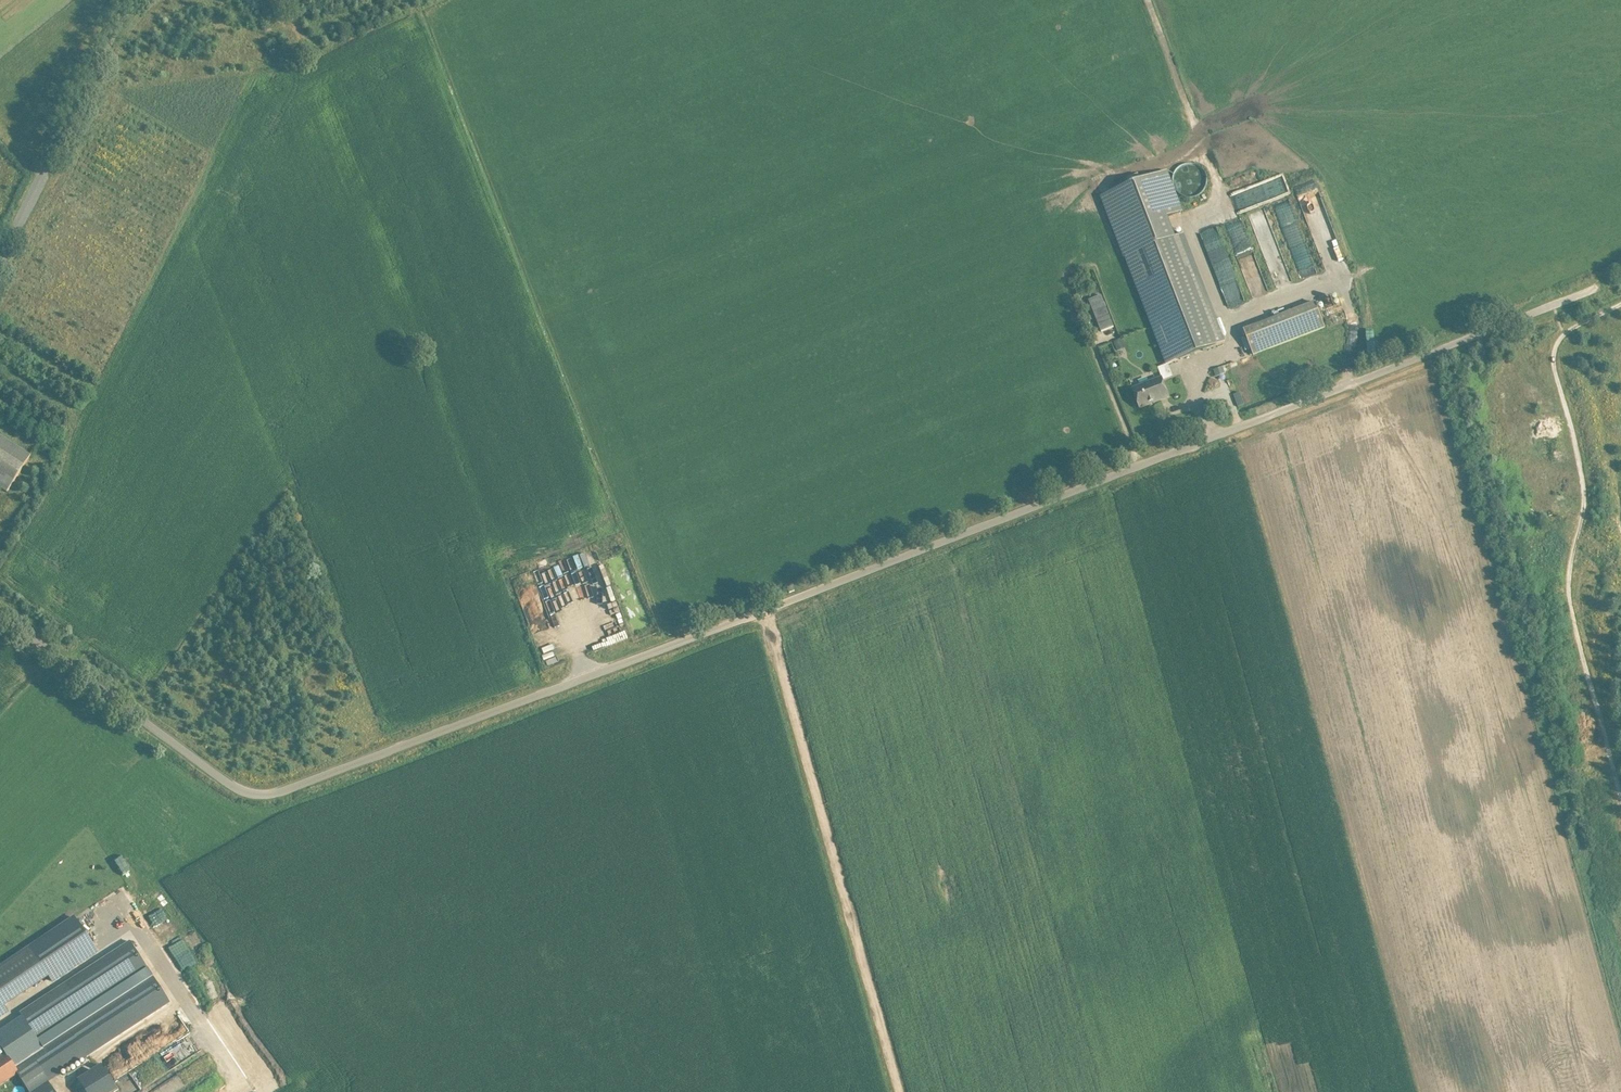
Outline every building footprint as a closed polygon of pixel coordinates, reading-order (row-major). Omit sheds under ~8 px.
[(1225,342),(1184,234),(1174,238),(1166,218),(1181,212),(1166,171),(1102,196),(1126,257),(1127,257),(1168,364),(1225,342)] [(1286,174),(1229,193),(1235,213),(1292,194),(1286,174)] [(1243,223),(1236,224),(1237,229),(1232,230),(1235,247),(1246,245),(1243,223)] [(1207,237),(1226,305),(1242,300),(1222,232),(1207,237)] [(1253,355),(1325,327),(1316,303),(1244,330),(1253,355)] [(1122,339),(1112,343),(1115,350),(1125,346),(1122,339)] [(1222,367),(1215,370),(1215,371),(1217,376),(1224,373),(1222,367)] [(1140,408),(1169,396),(1163,381),(1154,384),(1153,382),(1133,389),(1140,408)] [(0,436),(0,488),(7,492),(31,456),(0,436)] [(516,576),(530,626),(555,619),(542,569),(516,576)] [(610,626),(613,638),(624,635),(622,623),(610,626)] [(75,918),(30,949),(49,978),(52,981),(97,951),(75,918)] [(103,959),(20,1014),(43,1048),(60,1074),(145,1018),(170,1002),(130,941),(103,959)] [(0,969),(0,1001),(5,1007),(49,978),(30,949),(0,969)] [(17,1074),(29,1091),(32,1091),(48,1081),(48,1082),(60,1074),(43,1048),(32,1055),(29,1051),(12,1062),(19,1073),(17,1074)] [(17,1074),(19,1073),(12,1062),(6,1054),(5,1054),(6,1055),(0,1058),(0,1086),(17,1074)] [(78,1081),(86,1091),(110,1091),(116,1088),(101,1066),(78,1081)] [(48,1082),(48,1081),(32,1091),(55,1091),(48,1082)]
